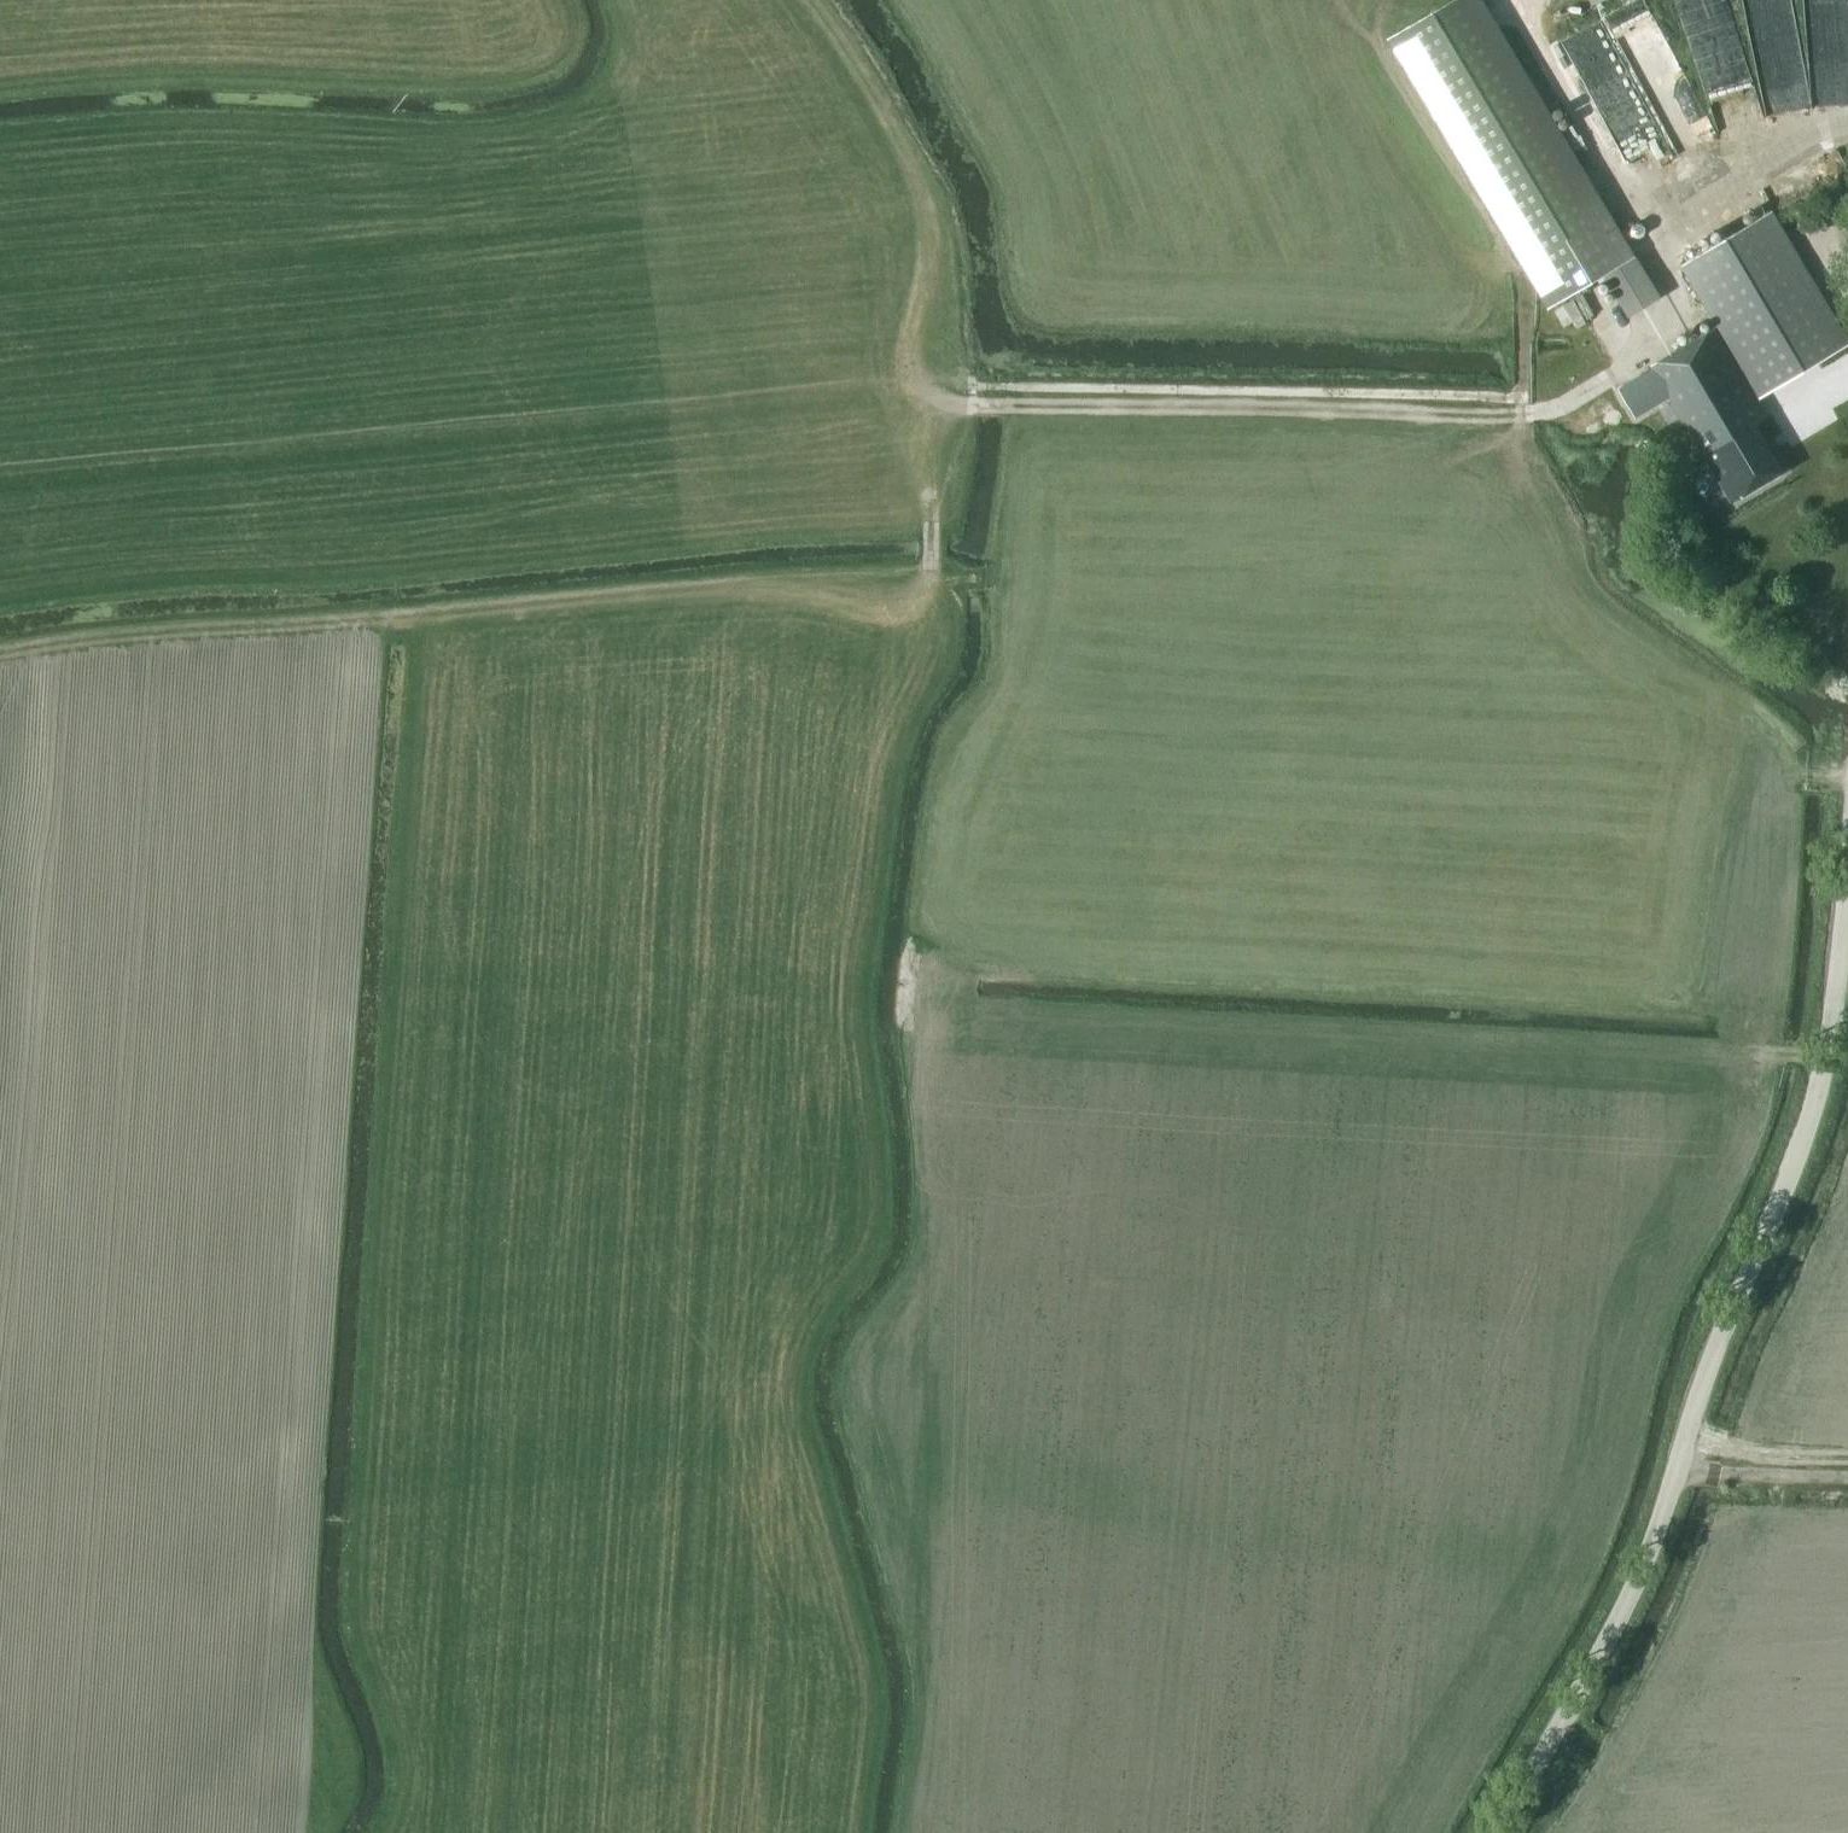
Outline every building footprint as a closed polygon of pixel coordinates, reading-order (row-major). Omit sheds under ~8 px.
[(1484,0),(1463,0),(1395,41),(1553,306),(1636,257),(1484,0)] [(1753,13),(1801,4),(1800,0),(1750,0),(1753,13)] [(1770,215),(1686,264),(1764,396),(1847,347),(1770,215)] [(1636,415),(1670,395),(1732,502),(1784,471),(1755,423),(1768,416),(1717,328),(1652,365),(1654,368),(1620,388),(1636,415)]
